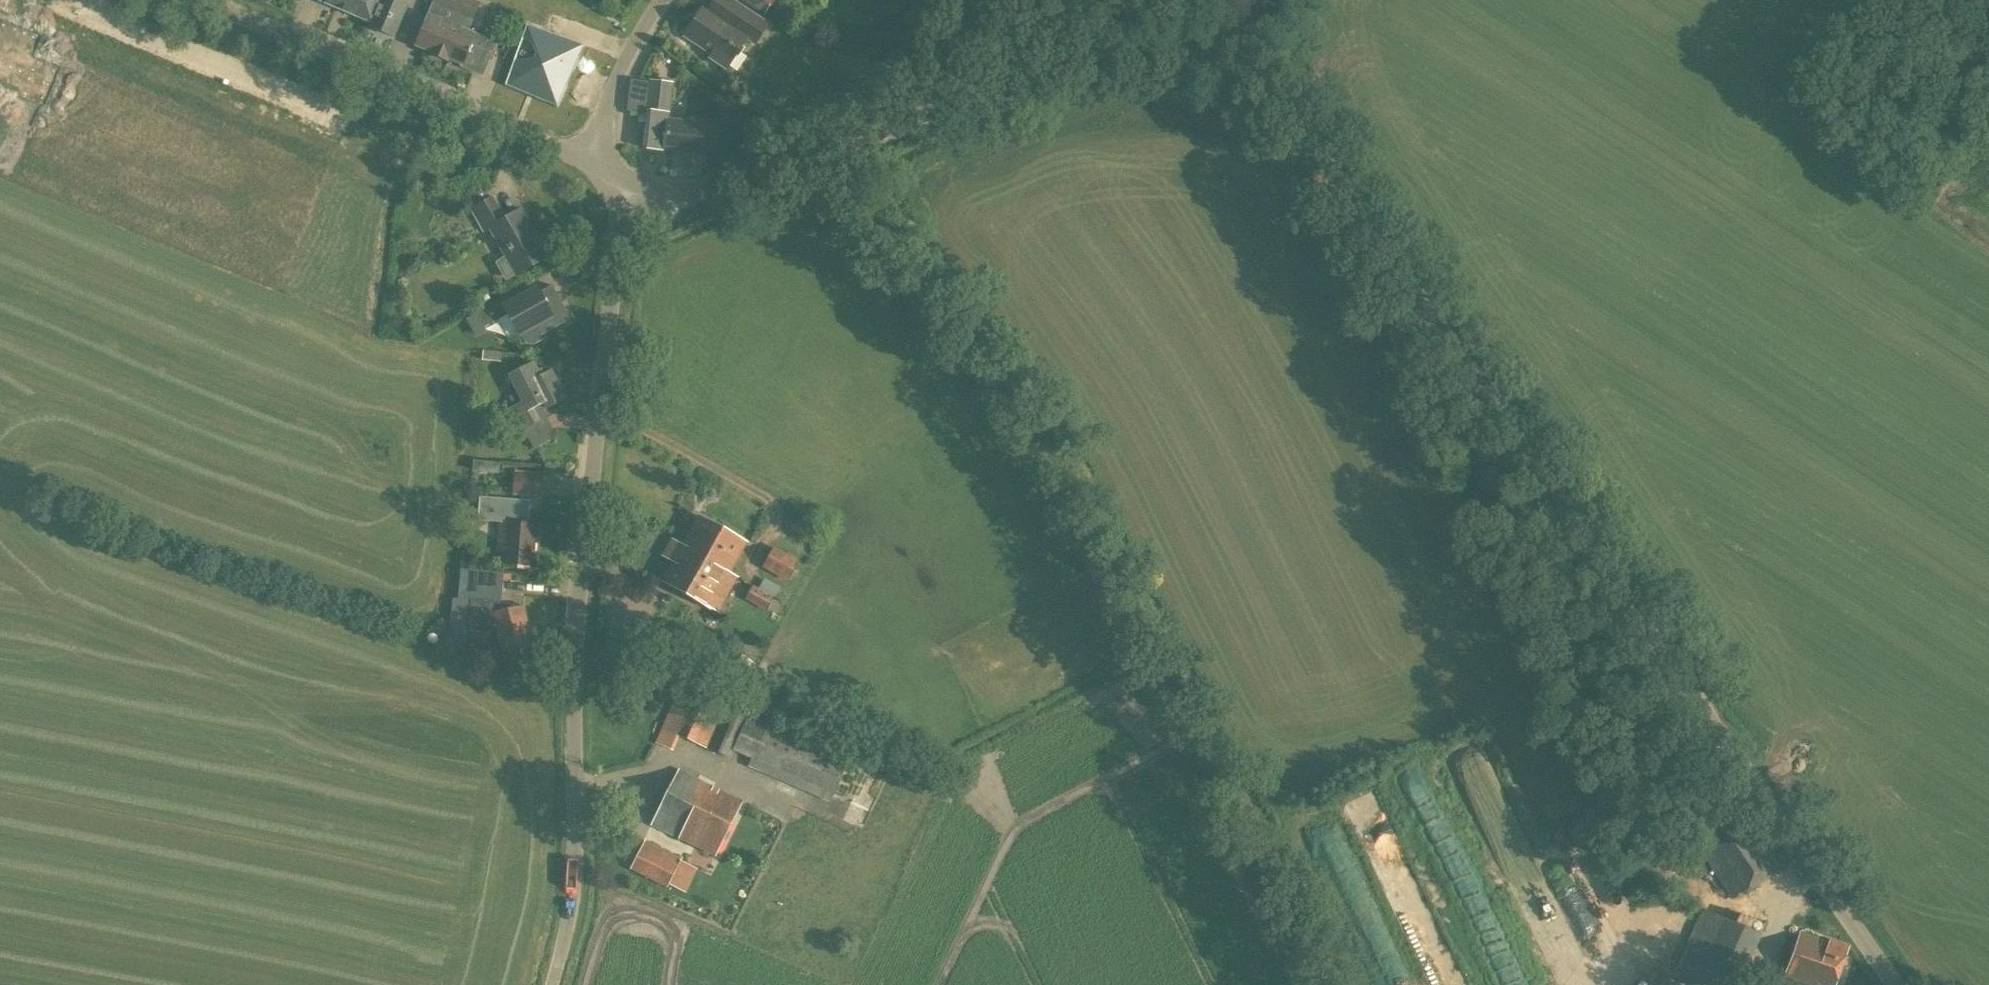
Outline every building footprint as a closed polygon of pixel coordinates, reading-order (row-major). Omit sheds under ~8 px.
[(370,27),(371,23),(372,23),(382,0),(327,0),(325,4),(369,23),(368,26),(370,27)] [(370,27),(394,37),(409,0),(382,0),(372,23),(371,23),(370,27)] [(447,60),(461,28),(467,30),(479,1),(476,0),(434,0),(415,44),(430,51),(429,53),(447,60)] [(724,22),(703,8),(684,35),(711,54),(709,58),(726,69),(746,38),(755,44),(768,25),(738,5),(728,21),(724,22)] [(515,59),(507,84),(559,106),(585,43),(527,23),(523,36),(541,47),(535,66),(515,59)] [(461,28),(447,60),(448,60),(448,59),(461,64),(461,66),(482,75),(496,42),(467,30),(461,28)] [(638,79),(633,112),(646,114),(641,148),(699,156),(703,124),(669,119),(672,83),(638,79)] [(522,210),(506,219),(493,196),(470,209),(483,233),(490,229),(516,275),(547,257),(546,255),(553,252),(546,239),(540,242),(522,210)] [(536,289),(508,304),(522,330),(519,332),(527,347),(543,339),(540,335),(570,319),(552,285),(538,293),(536,289)] [(500,299),(477,313),(485,327),(508,313),(500,299)] [(494,361),(495,352),(482,350),(481,359),(494,361)] [(552,416),(547,407),(565,398),(551,370),(540,375),(533,362),(508,374),(522,402),(504,411),(515,433),(523,429),(530,442),(547,432),(553,430),(547,418),(552,416)] [(551,440),(547,432),(530,442),(533,449),(551,440)] [(471,469),(483,470),(483,461),(471,460),(471,469)] [(513,471),(512,494),(538,496),(540,473),(513,471)] [(504,552),(503,563),(532,565),(535,524),(528,524),(530,500),(479,497),(478,520),(499,521),(496,551),(504,552)] [(699,516),(682,546),(729,573),(746,542),(699,516)] [(760,565),(762,566),(755,578),(780,592),(798,560),(771,545),(760,565)] [(729,573),(682,546),(662,581),(709,608),(729,573)] [(503,573),(461,569),(455,629),(498,633),(503,657),(532,651),(522,605),(502,609),(500,602),(503,573)] [(676,735),(730,759),(734,751),(750,759),(747,766),(830,803),(833,795),(851,803),(869,765),(751,713),(751,712),(735,705),(730,716),(678,693),(655,744),(670,749),(676,735)] [(651,825),(715,857),(742,801),(678,770),(651,825)] [(1700,854),(1731,900),(1781,867),(1749,821),(1700,854)] [(629,869),(666,887),(681,858),(644,840),(629,869)] [(1693,984),(1739,984),(1761,935),(1702,909),(1672,976),(1693,984)] [(1826,944),(1799,934),(1784,976),(1809,984),(1834,984),(1847,949),(1827,942),(1826,944)]
